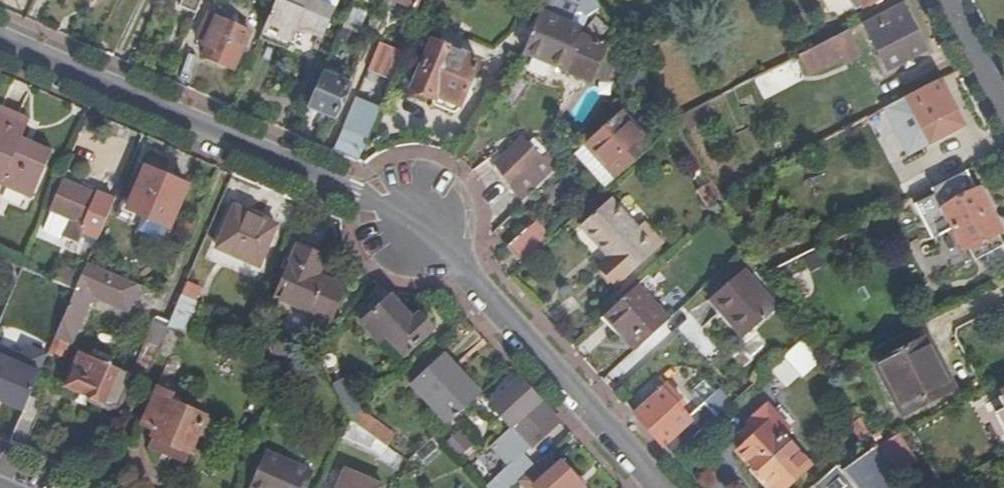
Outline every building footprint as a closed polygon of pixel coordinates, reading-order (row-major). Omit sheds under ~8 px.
[(180,6),(195,13),(200,0),(183,0),(180,6)] [(262,31),(288,42),(292,32),(295,26),(303,29),(308,28),(324,35),(333,12),(308,2),(309,0),(275,0),(262,31)] [(308,2),(333,12),(339,0),(309,0),(308,2)] [(522,59),(586,85),(589,87),(593,77),(602,51),(581,37),(589,16),(601,9),(595,0),(560,0),(548,19),(540,15),(522,59)] [(863,11),(883,0),(845,0),(847,4),(856,12),(862,9),(863,11)] [(923,52),(899,4),(860,24),(884,72),(923,52)] [(199,32),(211,38),(203,57),(233,69),(247,34),(206,16),(199,32)] [(321,42),(324,35),(308,28),(303,29),(295,26),(292,32),(301,36),(305,36),(321,42)] [(829,40),(838,57),(841,64),(857,56),(845,32),(829,40)] [(829,40),(798,56),(807,74),(838,57),(829,40)] [(414,92),(435,101),(436,98),(461,109),(480,64),(434,44),(414,92)] [(308,107),(334,117),(349,84),(323,73),(308,107)] [(912,108),(900,114),(911,136),(924,129),(930,142),(963,125),(941,81),(907,98),(912,108)] [(907,98),(895,104),(900,114),(912,108),(907,98)] [(358,163),(381,110),(357,100),(335,153),(358,163)] [(713,117),(706,103),(672,121),(676,127),(680,134),(713,117)] [(0,108),(0,115),(27,127),(30,120),(0,107),(0,108)] [(0,115),(0,186),(32,200),(50,160),(18,146),(21,140),(27,127),(0,115)] [(609,187),(653,148),(623,116),(580,154),(609,187)] [(18,146),(50,160),(53,153),(21,140),(18,146)] [(521,206),(562,167),(546,149),(542,152),(533,144),(530,147),(522,140),(496,165),(503,173),(501,184),(521,206)] [(942,163),(951,180),(982,163),(974,147),(942,163)] [(609,187),(580,154),(570,162),(581,172),(578,175),(599,197),(609,187)] [(489,172),(501,184),(503,173),(496,165),(489,172)] [(144,170),(126,213),(168,231),(185,188),(144,170)] [(63,228),(96,242),(113,202),(95,195),(94,199),(63,186),(51,213),(66,219),(63,228)] [(648,241),(639,231),(612,200),(581,225),(609,257),(598,266),(615,285),(662,244),(654,235),(648,241)] [(991,213),(988,215),(982,203),(967,210),(973,222),(954,232),(977,275),(982,272),(987,284),(1003,275),(1003,240),(991,213)] [(216,250),(258,268),(275,227),(234,208),(216,250)] [(648,241),(654,235),(645,226),(639,231),(648,241)] [(522,265),(545,245),(531,229),(530,228),(507,248),(522,265)] [(776,258),(782,271),(796,263),(819,251),(813,239),(776,258)] [(298,247),(275,299),(330,323),(345,290),(317,277),(325,259),(298,247)] [(20,269),(0,260),(0,273),(15,279),(20,269)] [(771,277),(779,289),(803,276),(796,263),(782,271),(771,277)] [(74,292),(56,335),(72,343),(92,296),(128,310),(138,286),(86,264),(74,292)] [(743,342),(776,312),(744,274),(709,304),(743,342)] [(602,317),(634,351),(667,322),(636,288),(602,317)] [(360,323),(379,344),(387,337),(403,354),(430,329),(417,314),(409,320),(404,314),(401,317),(386,301),(360,323)] [(809,337),(782,360),(800,380),(823,359),(809,337)] [(59,357),(66,343),(54,338),(48,353),(59,357)] [(876,365),(894,401),(898,399),(907,416),(955,392),(928,339),(876,365)] [(274,341),(268,347),(271,357),(279,357),(284,353),(282,344),(274,341)] [(79,352),(64,386),(84,394),(87,400),(108,408),(115,406),(119,408),(132,376),(79,352)] [(439,353),(416,374),(425,386),(431,382),(454,407),(474,390),(439,353)] [(558,422),(519,379),(489,406),(528,449),(558,422)] [(30,394),(0,380),(0,414),(12,419),(15,413),(21,416),(22,413),(30,394)] [(350,423),(359,414),(343,381),(332,386),(350,423)] [(197,432),(204,415),(168,401),(170,394),(155,388),(139,425),(156,431),(153,437),(189,451),(197,432)] [(661,390),(632,415),(670,457),(698,433),(661,390)] [(903,418),(907,416),(898,399),(894,401),(903,418)] [(21,416),(10,442),(24,448),(37,419),(22,413),(21,416)] [(375,440),(386,449),(393,440),(359,414),(350,423),(351,423),(375,440)] [(204,415),(197,432),(205,435),(212,418),(204,415)] [(809,468),(786,441),(787,439),(778,427),(775,429),(767,419),(754,430),(759,436),(740,451),(752,466),(750,468),(765,487),(786,487),(809,468)] [(872,436),(862,420),(852,427),(863,444),(872,436)] [(375,440),(351,423),(344,439),(370,451),(375,440)] [(189,451),(153,437),(149,448),(184,462),(189,451)] [(879,447),(842,474),(837,468),(814,487),(905,487),(879,447)] [(315,474),(266,452),(251,487),(309,487),(315,474)] [(525,478),(538,466),(530,457),(501,483),(504,487),(502,487),(514,487),(525,478)] [(547,457),(538,466),(525,478),(533,487),(578,487),(574,483),(574,480),(560,464),(556,468),(547,457)] [(337,487),(381,487),(344,472),(337,487)]
